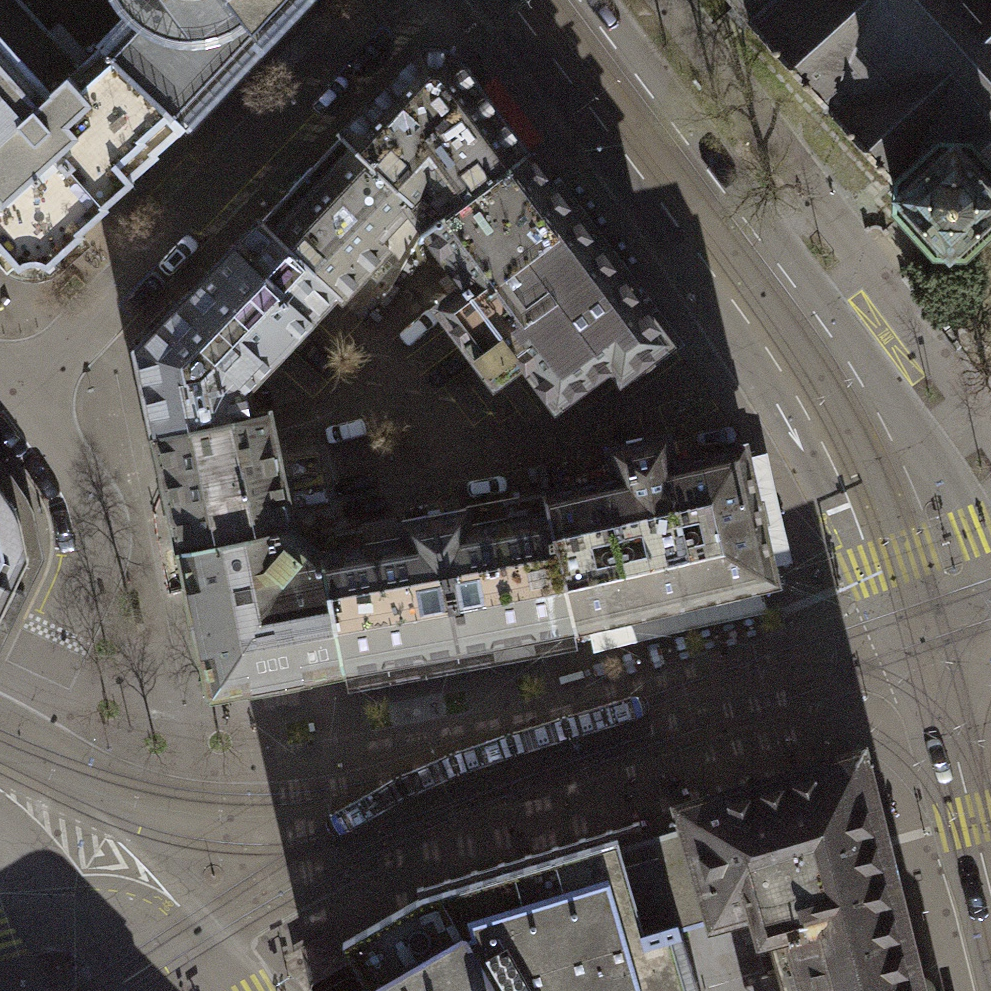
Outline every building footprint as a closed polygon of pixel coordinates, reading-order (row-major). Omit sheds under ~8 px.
[(79,65),(21,0),(0,0),(0,138),(79,65)] [(186,124),(200,109),(213,94),(303,0),(117,0),(119,4),(131,17),(117,31),(103,46),(113,55),(110,58),(174,118),(176,115),(186,124)] [(750,23),(747,25),(896,189),(891,194),(893,196),(911,215),(912,214),(930,235),(929,236),(948,257),(990,218),(990,0),(729,0),(750,23)] [(0,138),(0,251),(17,270),(24,264),(33,262),(42,264),(49,269),(55,264),(53,262),(84,235),(82,232),(108,209),(106,206),(133,182),(131,180),(158,156),(156,153),(185,128),(174,118),(110,58),(99,47),(79,65),(0,138)] [(425,230),(528,154),(451,52),(420,51),(341,134),(413,202),(408,208),(416,218),(425,230)] [(259,221),(336,293),(341,297),(365,272),(389,246),(380,238),(408,208),(413,202),(341,134),(259,221)] [(528,154),(425,230),(465,285),(436,306),(493,382),(523,361),(535,378),(555,404),(611,364),(620,377),(667,342),(528,154)] [(336,293),(259,221),(244,237),(136,350),(154,435),(249,415),(248,412),(245,390),(313,317),(322,307),(336,293)] [(249,415),(154,435),(178,548),(279,527),(280,530),(291,527),(278,466),(266,408),(248,412),(249,415)] [(551,510),(576,624),(774,581),(744,445),(673,461),(667,435),(611,447),(617,475),(542,492),(546,511),(551,510)] [(29,557),(23,527),(17,510),(6,493),(0,484),(0,617),(29,557)] [(324,563),(344,670),(573,628),(572,625),(576,624),(551,510),(546,511),(542,492),(401,520),(405,536),(320,553),(321,564),(324,563)] [(321,564),(320,553),(318,553),(304,540),(291,527),(280,530),(279,527),(178,548),(208,696),(344,670),(324,563),(321,564)] [(858,755),(781,778),(683,807),(686,821),(694,848),(714,916),(748,907),(765,968),(776,965),(778,971),(767,975),(761,976),(766,990),(917,990),(858,755)] [(686,821),(667,827),(643,834),(639,820),(416,888),(418,895),(392,910),(342,940),(366,982),(351,990),(700,990),(681,926),(714,916),(694,848),(686,821)]
